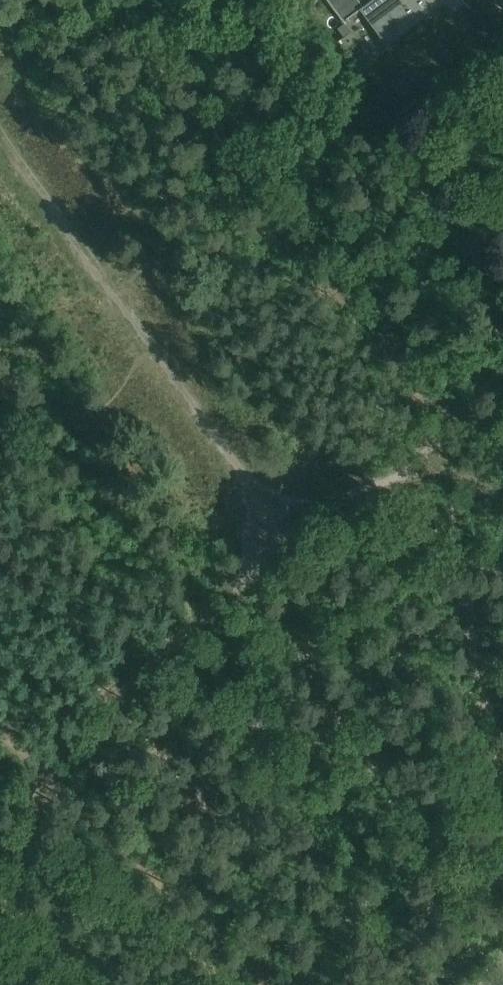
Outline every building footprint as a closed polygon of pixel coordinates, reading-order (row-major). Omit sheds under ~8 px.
[(363,5),(359,0),(328,0),(343,21),(364,6),(363,5)] [(363,5),(364,6),(388,39),(441,0),(369,0),(363,5)]
